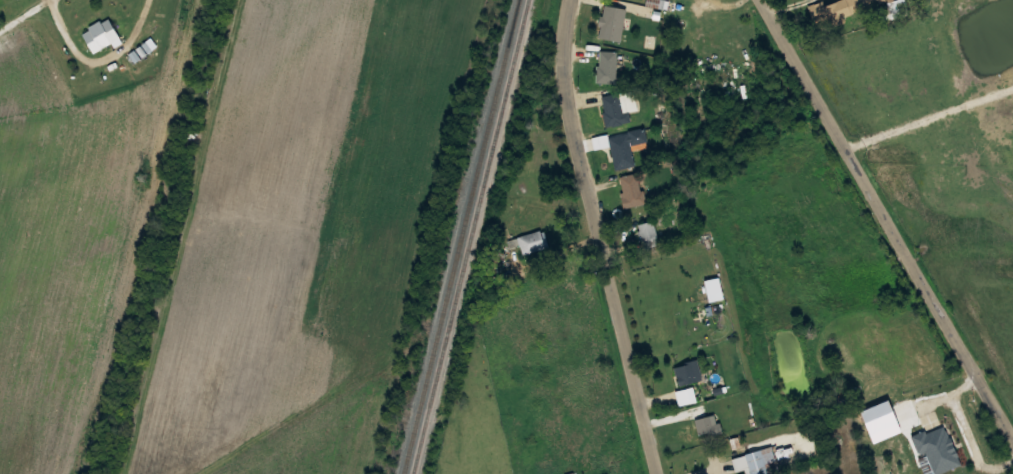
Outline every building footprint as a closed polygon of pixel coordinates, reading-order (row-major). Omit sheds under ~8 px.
[(845,1),(811,10),(815,25),(887,6),(885,0),(845,0),(845,1)] [(909,12),(904,0),(899,0),(890,4),(895,17),(909,12)] [(604,41),(623,43),(627,6),(609,4),(604,41)] [(80,33),(91,54),(121,39),(110,17),(80,33)] [(617,51),(597,51),(597,83),(617,83),(617,51)] [(601,96),(606,127),(632,123),(630,110),(623,111),(620,93),(601,96)] [(608,139),(617,171),(638,165),(629,133),(608,139)] [(621,174),(621,206),(642,206),(642,174),(621,174)] [(659,242),(654,220),(638,223),(643,246),(659,242)] [(550,248),(546,229),(519,236),(523,254),(550,248)] [(675,366),(681,385),(704,378),(698,359),(675,366)] [(700,435),(721,431),(718,414),(697,418),(700,435)] [(912,434),(918,453),(926,450),(934,473),(938,473),(961,466),(947,422),(912,434)] [(751,473),(764,473),(778,472),(775,447),(748,451),(751,473)]
